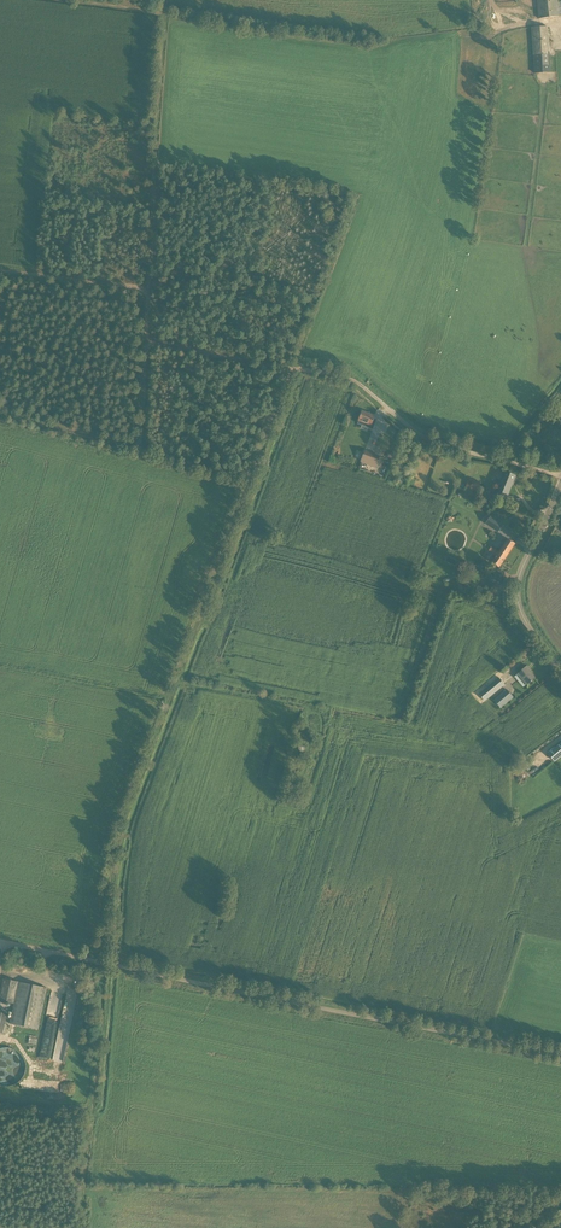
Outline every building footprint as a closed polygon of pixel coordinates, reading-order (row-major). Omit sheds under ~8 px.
[(538,19),(560,16),(558,2),(558,0),(536,0),(538,19)] [(547,27),(531,28),(532,40),(533,55),(534,73),(550,72),(549,54),(547,27)] [(359,421),(358,424),(362,425),(361,428),(366,430),(368,425),(374,427),(377,420),(374,418),(375,416),(362,411),(358,421),(359,421)] [(366,451),(361,463),(376,468),(380,456),(366,451)] [(505,472),(502,478),(495,495),(505,499),(515,476),(505,472)] [(468,481),(466,487),(465,489),(477,493),(480,484),(473,481),(472,483),(468,481)] [(510,499),(508,504),(518,509),(520,504),(510,499)] [(503,525),(490,517),(485,524),(498,533),(503,525)] [(515,544),(510,540),(507,539),(498,552),(491,548),(489,551),(496,556),(492,563),(499,568),(515,544)] [(486,566),(482,564),(480,563),(476,569),(482,573),(486,566)] [(534,678),(529,672),(530,671),(526,667),(519,673),(527,684),(534,678)] [(499,678),(480,694),(485,701),(505,685),(499,678)] [(507,690),(495,700),(501,708),(514,698),(507,690)] [(548,754),(554,762),(560,756),(560,743),(548,754)] [(46,994),(47,988),(3,979),(0,993),(0,1001),(15,1004),(10,1024),(38,1029),(46,994)] [(0,1011),(0,1013),(0,1035),(4,1036),(9,1013),(0,1011)] [(18,1057),(17,1055),(17,1053),(16,1052),(15,1050),(13,1049),(11,1048),(10,1048),(8,1047),(6,1048),(4,1048),(2,1049),(1,1051),(0,1051),(0,1063),(1,1065),(2,1066),(4,1066),(6,1067),(8,1067),(10,1067),(11,1066),(13,1066),(15,1064),(16,1063),(17,1061),(17,1059),(18,1057)]
